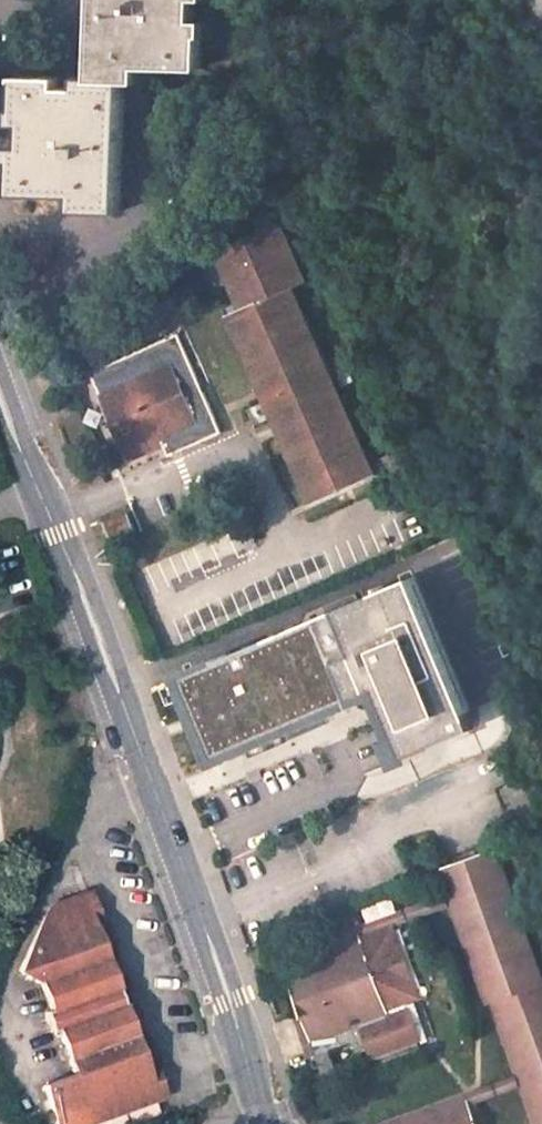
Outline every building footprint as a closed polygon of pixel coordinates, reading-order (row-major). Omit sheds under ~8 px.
[(90,79),(89,91),(77,91),(58,90),(58,78),(15,77),(15,110),(24,110),(24,125),(22,125),(22,148),(24,148),(24,162),(13,162),(13,195),(74,197),(88,198),(88,212),(120,213),(123,84),(139,84),(139,69),(199,70),(200,37),(192,36),(193,21),(193,0),(92,0),(90,79)] [(203,37),(203,21),(193,21),(192,36),(200,37),(203,37)] [(90,79),(78,79),(77,91),(89,91),(90,79)] [(15,110),(11,110),(11,125),(22,125),(24,125),(24,110),(15,110)] [(10,147),(10,162),(13,162),(24,162),(24,148),(22,148),(10,147)] [(74,197),(74,212),(88,212),(88,198),(74,197)] [(308,271),(285,218),(218,248),(241,300),(308,271)] [(287,291),(312,281),(308,271),(241,300),(245,310),(287,291)] [(368,477),(287,291),(245,310),(232,315),(314,501),(368,477)] [(167,460),(223,436),(181,341),(128,363),(137,388),(103,403),(128,462),(161,447),(167,460)] [(131,527),(126,513),(106,520),(112,535),(131,527)] [(212,768),(376,700),(393,741),(387,744),(398,769),(416,761),(413,756),(477,729),(413,579),(216,661),(215,658),(173,676),(212,768)] [(540,987),(492,853),(442,870),(448,889),(452,899),(489,1005),(540,987)] [(448,889),(324,935),(327,945),(363,932),(452,899),(448,889)] [(56,909),(28,974),(49,985),(60,1017),(108,998),(111,990),(104,969),(109,962),(90,909),(87,899),(56,909)] [(327,945),(283,960),(310,1037),(359,1020),(370,1049),(420,1031),(409,1002),(406,993),(413,975),(396,926),(365,937),(363,932),(327,945)] [(108,998),(60,1017),(54,1019),(60,1035),(66,1032),(112,1014),(122,1019),(129,1038),(140,1043),(109,962),(104,969),(111,990),(108,998)] [(540,987),(489,1005),(492,1013),(500,1010),(541,995),(541,987),(540,987)] [(500,1010),(522,1072),(526,1082),(541,1123),(541,995),(500,1010)] [(161,1100),(140,1043),(129,1038),(122,1019),(112,1014),(66,1032),(82,1076),(49,1089),(63,1123),(99,1123),(161,1100)] [(326,1044),(315,1048),(321,1067),(333,1062),(326,1044)] [(473,1090),(477,1100),(526,1082),(522,1072),(473,1090)] [(477,1100),(473,1090),(467,1092),(468,1097),(477,1123),(486,1123),(477,1100)] [(393,1123),(477,1123),(468,1097),(393,1123)]
